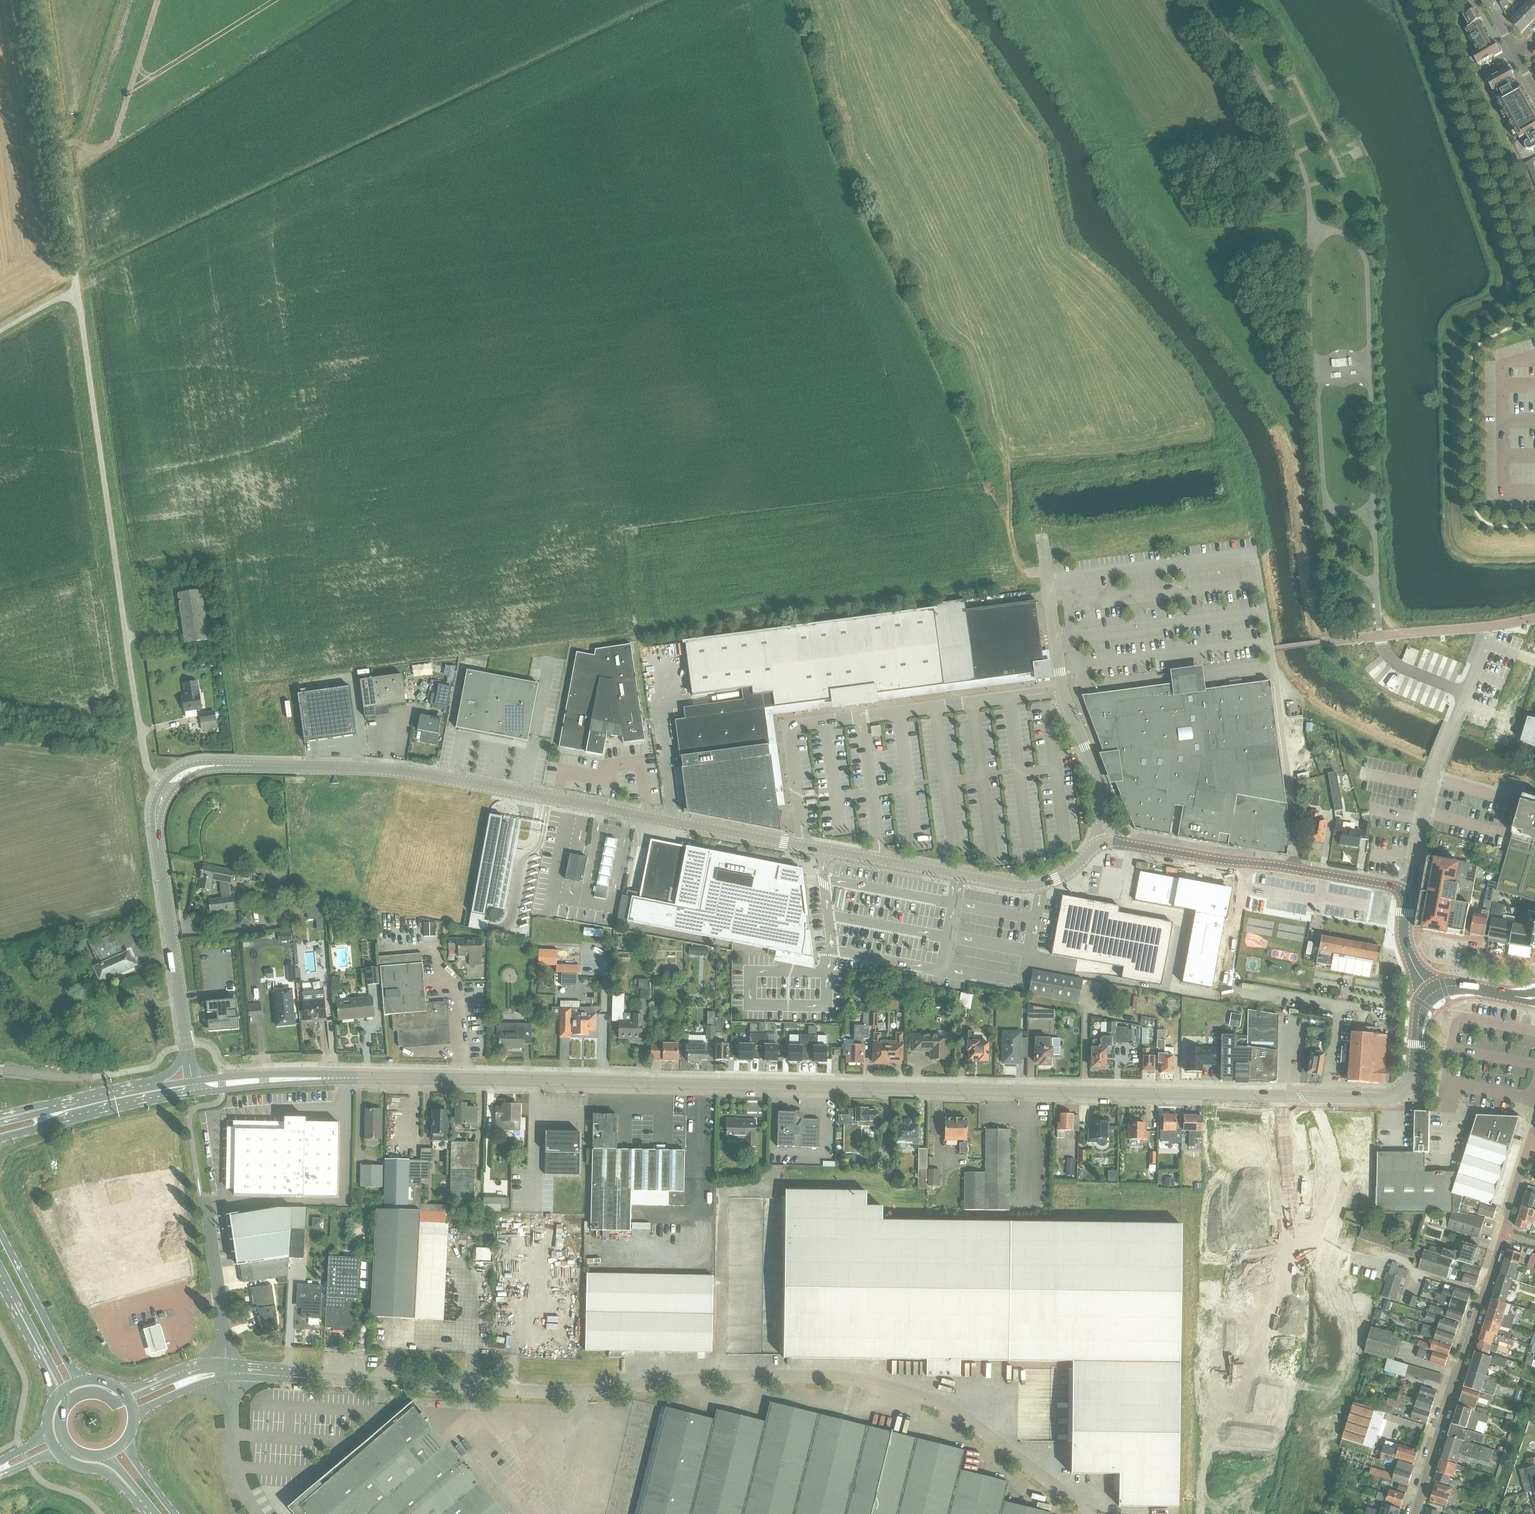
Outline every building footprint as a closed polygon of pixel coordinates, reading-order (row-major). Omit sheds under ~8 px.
[(1505,0),(1498,0),(1503,9),(1509,4),(1505,0)] [(1528,5),(1519,14),(1530,24),(1534,19),(1534,12),(1528,5)] [(1470,13),(1464,16),(1469,25),(1464,28),(1466,31),(1465,31),(1466,31),(1467,34),(1467,35),(1468,35),(1475,47),(1474,47),(1475,48),(1477,50),(1476,51),(1477,52),(1472,54),(1478,65),(1493,57),(1494,56),(1495,57),(1503,52),(1500,47),(1498,48),(1495,42),(1493,43),(1491,39),(1492,39),(1491,38),(1489,35),(1488,33),(1488,34),(1486,31),(1487,30),(1486,29),(1485,29),(1484,26),(1483,24),(1483,25),(1481,21),(1483,20),(1481,18),(1479,13),(1477,11),(1473,13),(1471,15),(1470,13)] [(1530,24),(1519,14),(1510,23),(1521,34),(1530,24)] [(1534,149),(1534,118),(1533,115),(1534,114),(1534,110),(1534,108),(1532,104),(1530,101),(1530,100),(1526,102),(1522,95),(1526,93),(1525,92),(1523,89),(1522,87),(1518,88),(1518,87),(1518,86),(1517,85),(1517,86),(1515,83),(1516,82),(1515,81),(1515,82),(1514,80),(1515,79),(1512,73),(1514,72),(1511,66),(1502,71),(1503,72),(1487,81),(1493,91),(1496,90),(1496,91),(1497,91),(1498,94),(1498,95),(1499,94),(1500,97),(1500,98),(1501,98),(1498,100),(1498,101),(1500,100),(1503,105),(1501,106),(1506,114),(1508,113),(1514,124),(1512,125),(1517,134),(1519,133),(1522,138),(1520,139),(1520,140),(1527,136),(1534,150),(1534,149)] [(1349,356),(1334,360),(1336,366),(1351,363),(1349,356)] [(186,643),(210,640),(202,590),(179,594),(186,643)] [(936,608),(934,609),(935,616),(943,678),(944,685),(975,681),(1035,674),(1044,662),(1038,616),(1036,604),(1038,603),(1038,601),(1027,603),(966,611),(965,603),(965,600),(961,601),(955,601),(945,603),(936,604),(937,609),(936,609),(936,608)] [(944,685),(943,678),(934,609),(683,642),(683,644),(685,644),(692,696),(746,689),(752,688),(753,696),(773,694),(774,708),(944,685)] [(645,740),(631,644),(596,650),(595,656),(577,652),(559,747),(587,752),(592,753),(598,754),(602,755),(604,749),(606,735),(607,735),(617,737),(618,734),(622,733),(623,738),(624,743),(645,740)] [(1515,719),(1529,723),(1523,745),(1534,750),(1534,651),(1530,653),(1531,658),(1528,659),(1533,680),(1531,680),(1515,719)] [(456,677),(459,666),(449,663),(446,674),(456,677)] [(415,664),(416,676),(435,676),(435,664),(415,664)] [(539,684),(467,670),(456,728),(528,741),(539,684)] [(406,703),(402,675),(360,680),(365,717),(376,716),(375,707),(406,703)] [(1129,691),(1085,696),(1099,731),(1111,764),(1115,773),(1136,827),(1137,830),(1143,831),(1170,835),(1175,806),(1184,807),(1179,837),(1219,844),(1220,842),(1229,844),(1229,845),(1288,856),(1289,839),(1286,804),(1275,723),(1270,682),(1198,691),(1197,688),(1196,678),(1182,680),(1182,684),(1169,685),(1143,689),(1129,691)] [(187,697),(183,697),(185,712),(186,711),(187,716),(189,718),(198,717),(197,710),(202,709),(200,695),(198,682),(185,684),(187,697)] [(448,707),(452,687),(446,685),(439,684),(437,694),(435,704),(435,705),(440,705),(448,707)] [(350,687),(298,694),(302,725),(304,742),(357,735),(354,716),(350,687)] [(752,688),(746,689),(747,699),(684,708),(685,719),(675,720),(680,757),(770,745),(765,709),(774,708),(773,694),(753,696),(752,688)] [(202,723),(216,721),(215,712),(200,714),(202,723)] [(441,725),(442,719),(421,715),(418,730),(429,732),(427,740),(437,742),(439,734),(443,735),(444,726),(441,725)] [(770,745),(680,757),(687,811),(685,811),(684,813),(783,832),(784,830),(781,829),(770,745)] [(680,768),(674,769),(679,804),(685,803),(680,768)] [(1335,773),(1327,774),(1334,812),(1342,811),(1335,773)] [(1534,798),(1524,795),(1522,800),(1521,804),(1516,802),(1512,802),(1512,801),(1511,801),(1509,807),(1508,810),(1504,824),(1504,825),(1505,825),(1514,827),(1514,828),(1514,829),(1512,834),(1508,851),(1506,855),(1497,888),(1496,890),(1515,896),(1522,898),(1534,902),(1534,798)] [(1324,842),(1328,821),(1321,820),(1321,818),(1318,818),(1319,812),(1311,811),(1309,825),(1310,825),(1308,838),(1315,839),(1315,841),(1324,842)] [(472,913),(469,928),(487,931),(489,922),(485,921),(485,916),(487,907),(487,906),(494,908),(494,907),(502,867),(505,846),(506,843),(508,830),(509,825),(510,824),(508,824),(504,823),(503,823),(504,819),(504,817),(490,815),(484,844),(477,886),(472,912),(472,913)] [(1369,840),(1371,825),(1364,823),(1361,839),(1369,840)] [(1358,848),(1361,831),(1343,828),(1343,826),(1336,824),(1334,835),(1341,836),(1339,845),(1358,848)] [(623,895),(618,919),(628,921),(668,929),(733,942),(770,949),(769,955),(774,956),(776,956),(795,960),(814,964),(811,939),(810,939),(809,935),(809,931),(807,916),(805,901),(803,886),(793,884),(791,868),(784,867),(775,865),(687,848),(685,847),(652,841),(650,848),(646,870),(641,894),(640,898),(633,897),(623,895)] [(567,868),(565,879),(583,883),(584,874),(582,874),(580,874),(581,870),(582,865),(585,866),(586,866),(587,861),(588,858),(583,857),(582,856),(573,855),(570,854),(567,868)] [(1459,863),(1429,857),(1416,927),(1424,929),(1424,930),(1447,934),(1447,933),(1464,936),(1478,866),(1460,861),(1459,863)] [(211,913),(235,909),(233,898),(232,898),(230,884),(231,884),(233,871),(204,866),(202,878),(204,878),(202,889),(210,891),(212,880),(220,882),(222,899),(210,901),(211,913)] [(1135,899),(1135,901),(1151,904),(1180,909),(1195,912),(1193,921),(1192,927),(1187,957),(1182,983),(1195,985),(1212,988),(1219,949),(1221,939),(1223,930),(1225,919),(1225,918),(1226,915),(1225,915),(1226,910),(1229,898),(1230,890),(1225,889),(1176,880),(1146,875),(1146,874),(1141,874),(1141,876),(1140,879),(1138,894),(1137,894),(1137,896),(1136,899),(1135,899)] [(607,894),(609,888),(597,885),(596,891),(594,897),(606,899),(607,894)] [(1469,911),(1465,933),(1472,934),(1486,937),(1486,936),(1494,892),(1487,890),(1482,917),(1475,916),(1476,912),(1469,911)] [(1489,941),(1490,942),(1510,945),(1510,944),(1511,945),(1509,954),(1530,958),(1532,948),(1534,934),(1534,902),(1522,898),(1517,923),(1514,923),(1504,921),(1503,921),(1493,919),(1489,937),(1489,938),(1489,941)] [(1052,954),(1053,955),(1081,960),(1120,967),(1123,967),(1130,969),(1129,973),(1128,979),(1122,978),(1122,977),(1121,978),(1121,979),(1122,979),(1122,978),(1130,980),(1160,985),(1161,985),(1164,969),(1172,923),(1171,923),(1159,921),(1157,920),(1153,920),(1146,918),(1144,918),(1138,917),(1134,916),(1131,916),(1122,914),(1118,913),(1119,910),(1119,907),(1113,906),(1109,905),(1108,905),(1102,904),(1097,903),(1096,902),(1089,901),(1088,901),(1086,901),(1083,900),(1083,901),(1082,903),(1082,906),(1081,906),(1076,905),(1070,904),(1069,904),(1069,905),(1068,912),(1066,921),(1064,933),(1063,937),(1062,943),(1061,943),(1059,943),(1055,942),(1054,942),(1053,948),(1052,954)] [(1492,915),(1503,917),(1505,906),(1494,904),(1492,915)] [(322,906),(307,907),(308,920),(323,919),(322,906)] [(490,913),(490,914),(490,916),(490,917),(491,918),(493,919),(494,920),(495,920),(497,920),(498,919),(500,918),(501,917),(501,916),(501,914),(501,913),(501,911),(500,910),(498,909),(497,909),(495,908),(494,909),(493,909),(491,910),(490,911),(490,913)] [(251,914),(240,916),(241,927),(252,926),(251,914)] [(437,923),(425,924),(425,937),(437,937),(437,923)] [(292,942),(292,934),(291,934),(291,930),(280,931),(281,935),(279,935),(279,942),(292,942)] [(103,981),(136,966),(133,959),(131,960),(128,954),(120,957),(118,953),(122,951),(114,934),(89,945),(97,963),(98,963),(100,966),(94,969),(99,980),(102,979),(103,981)] [(1381,947),(1321,936),(1318,952),(1316,963),(1331,965),(1333,954),(1378,962),(1381,947)] [(482,939),(458,940),(458,939),(449,939),(449,951),(458,951),(458,957),(469,957),(469,965),(481,965),(481,957),(482,957),(482,939)] [(696,948),(696,955),(707,956),(708,949),(696,948)] [(539,950),(539,965),(557,965),(557,951),(539,950)] [(399,1047),(449,1043),(445,1002),(426,1004),(422,954),(380,957),(385,1016),(393,1015),(394,1032),(398,1031),(399,1047)] [(557,965),(557,972),(562,972),(562,986),(577,986),(578,973),(579,973),(580,966),(557,965)] [(289,966),(290,983),(297,982),(297,980),(296,976),(296,969),(295,966),(289,966)] [(368,986),(380,984),(379,967),(367,969),(368,986)] [(1079,1004),(1083,980),(1033,970),(1029,995),(1079,1004)] [(1335,985),(1336,977),(1327,976),(1327,984),(1335,985)] [(649,979),(638,979),(638,988),(641,988),(640,1000),(649,1000),(650,988),(649,988),(649,979)] [(860,980),(860,990),(870,990),(870,981),(860,980)] [(278,1026),(295,1025),(293,1004),(290,1004),(289,990),(275,991),(278,1026)] [(324,990),(303,992),(304,1003),(305,1021),(319,1020),(320,1022),(327,1021),(325,999),(324,990)] [(643,1039),(643,1015),(624,1015),(625,995),(613,994),(613,1022),(619,1022),(619,1038),(643,1039)] [(962,994),(959,1008),(967,1009),(970,995),(962,994)] [(339,1020),(375,1017),(373,998),(337,1001),(339,1020)] [(227,1000),(207,1002),(208,1013),(217,1012),(218,1020),(209,1021),(209,1032),(219,1031),(240,1030),(239,1019),(238,1010),(237,999),(227,1000)] [(561,1008),(560,1037),(571,1038),(571,1034),(574,1034),(574,1035),(589,1035),(589,1030),(596,1030),(596,1014),(589,1014),(580,1014),(580,1008),(580,1002),(560,1002),(561,1008)] [(1058,1015),(1058,1011),(1028,1006),(1028,1019),(1054,1019),(1054,1015),(1058,1015)] [(1249,1010),(1248,1037),(1237,1037),(1237,1036),(1222,1036),(1221,1082),(1277,1083),(1278,1052),(1277,1052),(1278,1015),(1249,1010)] [(878,1014),(870,1014),(870,1028),(878,1028),(878,1014)] [(1232,1014),(1229,1026),(1239,1028),(1242,1016),(1232,1014)] [(721,1021),(716,1021),(716,1061),(721,1061),(722,1062),(726,1062),(727,1061),(728,1061),(728,1044),(722,1044),(719,1044),(719,1042),(722,1042),(723,1021),(721,1021)] [(1100,1040),(1092,1040),(1092,1049),(1092,1068),(1093,1068),(1095,1070),(1098,1070),(1100,1068),(1106,1068),(1106,1047),(1111,1047),(1111,1042),(1115,1042),(1115,1043),(1128,1043),(1128,1027),(1116,1027),(1116,1024),(1107,1023),(1106,1033),(1106,1037),(1100,1037),(1100,1040)] [(498,1024),(498,1032),(501,1032),(500,1047),(524,1048),(524,1044),(532,1044),(532,1024),(498,1024)] [(808,1035),(808,1061),(813,1061),(814,1061),(814,1063),(819,1063),(826,1063),(827,1053),(827,1047),(827,1045),(827,1036),(827,1035),(817,1035),(817,1029),(817,1026),(812,1026),(809,1026),(808,1035)] [(844,1040),(844,1056),(848,1056),(848,1063),(863,1064),(863,1039),(869,1039),(869,1026),(863,1026),(856,1026),(855,1033),(855,1040),(844,1040)] [(1143,1043),(1151,1043),(1151,1027),(1144,1026),(1143,1043)] [(707,1027),(707,1037),(707,1040),(715,1040),(715,1027),(707,1027)] [(1157,1030),(1157,1048),(1159,1048),(1159,1063),(1161,1064),(1161,1073),(1174,1074),(1174,1056),(1174,1048),(1165,1048),(1165,1030),(1157,1030)] [(989,1060),(989,1044),(980,1044),(980,1042),(974,1042),(975,1031),(968,1031),(968,1051),(970,1051),(970,1060),(980,1060),(981,1062),(986,1063),(987,1060),(989,1060)] [(1349,1052),(1347,1081),(1368,1083),(1383,1084),(1383,1082),(1385,1082),(1385,1083),(1386,1083),(1387,1068),(1386,1068),(1384,1068),(1386,1036),(1372,1035),(1372,1034),(1351,1032),(1350,1046),(1349,1052)] [(740,1054),(740,1061),(746,1061),(753,1061),(753,1059),(756,1059),(759,1059),(759,1034),(750,1033),(750,1043),(740,1043),(740,1054)] [(759,1034),(759,1059),(765,1059),(765,1061),(765,1062),(770,1062),(778,1062),(778,1044),(777,1044),(777,1034),(769,1034),(766,1034),(765,1034),(759,1034)] [(888,1064),(889,1040),(881,1040),(881,1034),(875,1034),(874,1064),(888,1064)] [(889,1043),(888,1063),(895,1063),(896,1061),(897,1060),(899,1060),(902,1060),(903,1034),(897,1034),(897,1043),(889,1043)] [(939,1035),(914,1035),(913,1051),(931,1051),(931,1059),(947,1060),(947,1042),(951,1042),(951,1034),(939,1034),(939,1035)] [(789,1046),(789,1062),(796,1062),(802,1062),(802,1060),(808,1061),(808,1035),(803,1035),(801,1035),(799,1035),(799,1046),(789,1046)] [(707,1040),(707,1037),(690,1036),(689,1040),(689,1045),(687,1045),(687,1053),(689,1053),(689,1062),(702,1062),(702,1060),(708,1060),(708,1046),(707,1046),(707,1040)] [(678,1062),(679,1044),(664,1044),(664,1045),(657,1044),(657,1037),(652,1037),(651,1060),(664,1060),(664,1061),(678,1062)] [(1469,1046),(1497,1050),(1498,1041),(1470,1037),(1469,1046)] [(1003,1038),(1003,1063),(1021,1063),(1021,1045),(1027,1045),(1027,1038),(1003,1038)] [(1052,1039),(1045,1039),(1038,1039),(1038,1044),(1036,1044),(1036,1064),(1040,1064),(1040,1066),(1050,1066),(1051,1058),(1052,1058),(1052,1048),(1052,1039)] [(1313,1041),(1307,1073),(1313,1074),(1314,1076),(1317,1077),(1319,1075),(1320,1076),(1324,1054),(1326,1044),(1319,1042),(1313,1041)] [(1143,1044),(1142,1071),(1143,1071),(1146,1071),(1149,1073),(1152,1073),(1154,1072),(1155,1057),(1149,1057),(1149,1047),(1149,1044),(1143,1044)] [(1202,1065),(1217,1065),(1217,1049),(1202,1049),(1202,1048),(1186,1048),(1186,1072),(1202,1072),(1202,1065)] [(469,1125),(476,1125),(477,1109),(466,1108),(466,1105),(457,1105),(456,1125),(466,1125),(466,1129),(469,1129),(469,1125)] [(503,1109),(496,1109),(496,1116),(496,1121),(496,1130),(515,1130),(519,1130),(520,1116),(520,1115),(519,1115),(519,1106),(504,1105),(503,1109)] [(366,1139),(381,1139),(381,1110),(366,1110),(366,1139)] [(862,1126),(877,1126),(877,1111),(865,1111),(865,1110),(849,1110),(849,1116),(839,1116),(839,1125),(844,1125),(844,1153),(861,1153),(862,1126)] [(431,1141),(447,1141),(448,1112),(433,1111),(433,1126),(431,1126),(431,1141)] [(796,1113),(779,1112),(777,1147),(795,1148),(795,1147),(801,1147),(801,1148),(819,1148),(820,1120),(803,1119),(796,1117),(796,1113)] [(1416,1112),(1415,1147),(1415,1152),(1426,1153),(1430,1153),(1430,1112),(1416,1112)] [(594,1115),(593,1149),(617,1149),(618,1115),(594,1115)] [(1079,1116),(1073,1116),(1073,1115),(1060,1115),(1060,1123),(1057,1123),(1057,1138),(1073,1138),(1074,1131),(1078,1131),(1079,1116)] [(1162,1131),(1161,1131),(1161,1140),(1171,1140),(1171,1143),(1181,1143),(1181,1131),(1176,1131),(1176,1116),(1170,1116),(1168,1116),(1163,1116),(1162,1131)] [(1195,1139),(1202,1139),(1202,1117),(1192,1117),(1192,1116),(1184,1116),(1184,1131),(1190,1131),(1189,1147),(1195,1147),(1195,1139)] [(1461,1170),(1453,1194),(1463,1197),(1467,1198),(1492,1206),(1510,1148),(1514,1137),(1519,1119),(1520,1118),(1488,1116),(1487,1119),(1475,1125),(1472,1136),(1461,1170)] [(338,1198),(340,1123),(335,1123),(335,1127),(306,1127),(306,1119),(285,1118),(285,1131),(236,1130),(234,1190),(235,1190),(235,1196),(338,1198)] [(756,1147),(756,1120),(747,1120),(747,1122),(737,1121),(737,1119),(726,1119),(726,1137),(746,1137),(746,1147),(756,1147)] [(966,1153),(967,1119),(945,1119),(944,1141),(963,1141),(963,1143),(959,1143),(959,1153),(966,1153)] [(904,1125),(897,1125),(897,1140),(905,1140),(905,1141),(912,1141),(912,1143),(919,1143),(919,1141),(919,1125),(912,1125),(912,1121),(905,1121),(904,1121),(904,1125)] [(1097,1144),(1098,1145),(1099,1146),(1100,1146),(1101,1146),(1102,1147),(1103,1146),(1104,1146),(1105,1146),(1106,1145),(1107,1145),(1108,1142),(1108,1141),(1108,1123),(1091,1122),(1091,1130),(1088,1130),(1088,1142),(1096,1142),(1096,1143),(1097,1144)] [(1147,1140),(1147,1132),(1145,1132),(1145,1123),(1128,1123),(1128,1140),(1147,1140)] [(965,1210),(1009,1210),(1010,1130),(986,1130),(986,1171),(965,1171),(965,1210)] [(580,1149),(580,1132),(564,1132),(546,1132),(546,1141),(545,1175),(564,1175),(579,1175),(580,1149)] [(1306,1134),(1284,1133),(1283,1212),(1305,1212),(1306,1134)] [(474,1200),(475,1143),(451,1142),(450,1199),(474,1200)] [(685,1151),(617,1149),(593,1149),(591,1230),(603,1231),(602,1237),(609,1237),(609,1231),(632,1231),(632,1205),(683,1206),(685,1151)] [(926,1189),(927,1149),(918,1149),(918,1189),(926,1189)] [(429,1175),(430,1162),(432,1162),(432,1150),(421,1150),(421,1161),(421,1175),(421,1178),(429,1179),(429,1175)] [(1415,1152),(1400,1152),(1378,1151),(1377,1214),(1452,1213),(1459,1214),(1463,1197),(1453,1194),(1461,1170),(1425,1171),(1426,1153),(1415,1152)] [(1077,1158),(1068,1158),(1067,1175),(1076,1175),(1077,1158)] [(420,1211),(421,1178),(421,1175),(421,1161),(385,1160),(384,1191),(384,1211),(420,1211)] [(382,1188),(383,1166),(361,1166),(360,1187),(382,1188)] [(940,1168),(928,1167),(928,1185),(939,1185),(940,1168)] [(1119,1169),(1110,1169),(1110,1179),(1118,1179),(1119,1169)] [(1176,1179),(1166,1179),(1166,1187),(1176,1188),(1176,1179)] [(1216,1185),(1204,1185),(1202,1346),(1257,1347),(1258,1207),(1258,1193),(1216,1192),(1216,1185)] [(1523,1206),(1534,1210),(1534,1203),(1534,1202),(1534,1188),(1529,1186),(1526,1196),(1523,1206)] [(501,1212),(501,1199),(484,1198),(484,1211),(501,1212)] [(1461,1204),(1459,1214),(1467,1215),(1469,1207),(1480,1210),(1479,1215),(1494,1219),(1497,1208),(1492,1206),(1467,1198),(1465,1204),(1465,1205),(1461,1204)] [(1516,1227),(1532,1232),(1533,1229),(1534,1224),(1534,1221),(1534,1210),(1523,1206),(1516,1227)] [(279,1207),(231,1215),(235,1240),(291,1232),(292,1207),(279,1207)] [(291,1232),(289,1258),(304,1259),(307,1207),(292,1207),(291,1232)] [(420,1224),(420,1211),(384,1211),(377,1210),(373,1318),(405,1319),(415,1320),(420,1224)] [(421,1210),(421,1223),(445,1224),(446,1211),(421,1210)] [(1467,1215),(1459,1214),(1452,1213),(1447,1229),(1479,1238),(1484,1219),(1473,1215),(1467,1215)] [(323,1229),(324,1217),(313,1217),(313,1228),(323,1229)] [(451,1225),(420,1224),(415,1320),(422,1320),(445,1321),(451,1225)] [(1365,1240),(1368,1229),(1362,1227),(1359,1238),(1365,1240)] [(1370,1242),(1374,1231),(1368,1229),(1365,1240),(1370,1242)] [(1376,1243),(1379,1233),(1374,1231),(1370,1242),(1376,1243)] [(289,1259),(291,1232),(235,1240),(239,1266),(289,1259)] [(1382,1245),(1385,1235),(1379,1233),(1376,1243),(1382,1245)] [(1385,1235),(1382,1245),(1385,1246),(1387,1247),(1391,1237),(1388,1236),(1385,1235)] [(1393,1249),(1396,1239),(1391,1237),(1387,1247),(1393,1249)] [(1398,1252),(1402,1241),(1401,1240),(1396,1239),(1393,1249),(1393,1250),(1397,1252),(1398,1252)] [(1404,1254),(1408,1242),(1405,1241),(1402,1241),(1398,1252),(1401,1253),(1404,1254)] [(1431,1247),(1430,1252),(1454,1259),(1474,1266),(1480,1248),(1457,1241),(1453,1253),(1445,1250),(1444,1251),(1431,1247)] [(1410,1256),(1414,1245),(1410,1243),(1408,1242),(1404,1254),(1406,1255),(1410,1256)] [(1415,1258),(1419,1248),(1414,1245),(1410,1256),(1410,1257),(1415,1258)] [(477,1248),(476,1260),(491,1261),(491,1249),(477,1248)] [(1421,1249),(1419,1248),(1415,1258),(1413,1265),(1420,1267),(1425,1251),(1421,1249)] [(1420,1267),(1419,1269),(1448,1278),(1451,1279),(1452,1275),(1453,1272),(1454,1269),(1451,1268),(1452,1265),(1454,1259),(1430,1252),(1425,1250),(1425,1251),(1420,1267)] [(1506,1260),(1519,1264),(1522,1254),(1509,1250),(1506,1260)] [(357,1330),(361,1259),(334,1257),(334,1253),(329,1253),(325,1329),(357,1330)] [(288,1283),(289,1259),(239,1266),(241,1282),(249,1281),(249,1283),(278,1278),(279,1284),(288,1283)] [(1474,1266),(1454,1259),(1452,1265),(1463,1268),(1462,1272),(1479,1277),(1482,1268),(1474,1266)] [(1500,1276),(1513,1280),(1517,1281),(1521,1283),(1524,1273),(1517,1271),(1519,1264),(1506,1260),(1500,1276)] [(1390,1273),(1407,1279),(1409,1272),(1398,1268),(1399,1265),(1393,1263),(1390,1273)] [(1453,1272),(1452,1275),(1456,1277),(1458,1273),(1461,1274),(1461,1275),(1465,1276),(1462,1284),(1476,1288),(1479,1277),(1462,1272),(1454,1270),(1454,1269),(1453,1272)] [(1407,1279),(1390,1273),(1388,1273),(1385,1281),(1386,1281),(1386,1283),(1387,1283),(1387,1282),(1400,1286),(1403,1278),(1407,1280),(1407,1279)] [(712,1352),(713,1276),(588,1274),(586,1350),(610,1350),(610,1357),(622,1357),(622,1351),(712,1352)] [(1500,1276),(1493,1299),(1505,1303),(1510,1289),(1516,1291),(1518,1284),(1512,1282),(1513,1280),(1500,1276)] [(1387,1283),(1385,1289),(1398,1293),(1400,1286),(1387,1282),(1387,1283)] [(499,1285),(499,1302),(511,1302),(511,1284),(499,1285)] [(276,1323),(278,1322),(276,1306),(275,1306),(272,1285),(251,1288),(254,1310),(257,1309),(259,1316),(257,1317),(261,1326),(262,1325),(266,1333),(278,1328),(276,1323)] [(320,1319),(322,1287),(298,1285),(297,1302),(303,1302),(302,1318),(320,1319)] [(1445,1285),(1442,1295),(1468,1303),(1471,1293),(1445,1285)] [(1398,1293),(1385,1289),(1382,1297),(1395,1301),(1398,1293)] [(1468,1303),(1442,1295),(1437,1293),(1435,1301),(1439,1302),(1438,1305),(1465,1313),(1468,1303)] [(1415,1308),(1418,1298),(1408,1296),(1405,1305),(1415,1308)] [(1486,1321),(1501,1326),(1511,1329),(1516,1315),(1510,1313),(1513,1306),(1505,1303),(1493,1299),(1486,1321)] [(1385,1300),(1382,1309),(1389,1311),(1391,1302),(1385,1300)] [(1429,1311),(1429,1312),(1435,1314),(1460,1322),(1462,1323),(1465,1313),(1449,1308),(1448,1311),(1431,1305),(1429,1311)] [(1377,1310),(1374,1318),(1381,1320),(1383,1312),(1377,1310)] [(1438,1329),(1456,1335),(1459,1324),(1427,1314),(1425,1319),(1439,1324),(1438,1329)] [(549,1322),(549,1350),(565,1350),(565,1321),(549,1322)] [(1501,1326),(1486,1321),(1483,1330),(1498,1335),(1510,1339),(1512,1334),(1499,1330),(1501,1326)] [(1424,1325),(1422,1331),(1431,1334),(1430,1339),(1434,1340),(1438,1342),(1452,1346),(1456,1335),(1438,1329),(1424,1325)] [(1372,1326),(1365,1353),(1368,1353),(1394,1360),(1400,1338),(1394,1337),(1395,1333),(1372,1326)] [(161,1327),(145,1331),(152,1356),(168,1351),(161,1327)] [(1483,1330),(1480,1340),(1492,1344),(1493,1342),(1498,1344),(1499,1341),(1513,1346),(1515,1340),(1510,1339),(1498,1335),(1483,1330)] [(1419,1341),(1418,1346),(1419,1347),(1421,1348),(1449,1356),(1452,1346),(1438,1342),(1434,1340),(1432,1345),(1419,1341)] [(1480,1340),(1477,1350),(1489,1354),(1490,1351),(1494,1352),(1497,1353),(1498,1351),(1507,1354),(1509,1349),(1499,1346),(1492,1344),(1480,1340)] [(1445,1366),(1446,1367),(1449,1356),(1421,1348),(1418,1358),(1425,1360),(1427,1354),(1433,1356),(1431,1362),(1445,1367),(1445,1366)] [(1476,1353),(1468,1377),(1486,1383),(1487,1380),(1495,1383),(1497,1378),(1486,1375),(1490,1363),(1505,1367),(1506,1365),(1508,1360),(1495,1356),(1494,1358),(1476,1352),(1476,1353)] [(953,1372),(953,1375),(965,1375),(965,1359),(931,1359),(931,1361),(941,1361),(941,1368),(947,1368),(947,1372),(953,1372)] [(1442,1375),(1388,1361),(1386,1370),(1387,1370),(1386,1373),(1397,1377),(1398,1374),(1403,1375),(1406,1376),(1408,1372),(1412,1375),(1419,1378),(1418,1380),(1425,1382),(1426,1380),(1439,1384),(1439,1383),(1440,1384),(1442,1375)] [(1486,1383),(1468,1377),(1465,1387),(1481,1392),(1494,1396),(1498,1384),(1495,1383),(1487,1380),(1486,1383)] [(1465,1387),(1459,1406),(1475,1411),(1479,1397),(1492,1401),(1494,1396),(1481,1392),(1465,1387)] [(1400,1396),(1398,1402),(1432,1411),(1435,1400),(1437,1393),(1422,1388),(1418,1401),(1400,1396)] [(1524,1391),(1518,1390),(1515,1399),(1521,1400),(1524,1391)] [(1388,1401),(1387,1405),(1395,1407),(1414,1413),(1412,1419),(1428,1424),(1432,1411),(1398,1402),(1389,1399),(1388,1401)] [(289,1509),(294,1513),(506,1513),(451,1451),(429,1425),(421,1416),(422,1415),(424,1414),(417,1406),(414,1403),(413,1402),(406,1408),(390,1422),(357,1450),(354,1453),(351,1455),(334,1470),(310,1491),(289,1509)] [(717,1407),(714,1417),(665,1405),(638,1513),(1052,1513),(1004,1501),(1008,1482),(960,1470),(965,1451),(770,1402),(765,1419),(717,1407)] [(1374,1449),(1385,1413),(1354,1404),(1343,1439),(1374,1449)] [(1459,1406),(1453,1424),(1476,1431),(1479,1421),(1487,1424),(1490,1416),(1487,1415),(1482,1413),(1477,1411),(1475,1411),(1459,1406)] [(1449,1436),(1470,1443),(1471,1441),(1481,1444),(1484,1436),(1478,1434),(1479,1434),(1452,1426),(1449,1436)] [(1503,1453),(1470,1443),(1449,1436),(1442,1460),(1455,1464),(1457,1465),(1460,1456),(1458,1455),(1458,1454),(1490,1464),(1492,1458),(1500,1460),(1503,1453)] [(1385,1447),(1383,1454),(1415,1463),(1418,1451),(1400,1446),(1399,1451),(1385,1447)] [(1525,1469),(1528,1481),(1532,1480),(1534,1490),(1534,1458),(1528,1458),(1528,1468),(1525,1469)] [(1457,1465),(1455,1464),(1442,1460),(1435,1481),(1448,1485),(1457,1487),(1459,1481),(1450,1478),(1451,1476),(1454,1477),(1456,1470),(1468,1473),(1469,1468),(1457,1465)] [(1401,1483),(1409,1486),(1413,1474),(1412,1474),(1415,1466),(1399,1461),(1395,1474),(1373,1467),(1371,1474),(1392,1481),(1392,1480),(1401,1483)] [(1406,1493),(1409,1486),(1401,1483),(1399,1490),(1406,1493)] [(1434,1490),(1431,1501),(1447,1507),(1450,1497),(1452,1498),(1453,1495),(1451,1495),(1453,1489),(1436,1484),(1434,1490)] [(1377,1491),(1367,1488),(1365,1494),(1375,1497),(1377,1491)] [(1376,1499),(1402,1507),(1406,1495),(1390,1490),(1388,1495),(1379,1492),(1376,1499)] [(1401,1509),(1384,1504),(1381,1511),(1374,1509),(1373,1512),(1367,1511),(1366,1513),(1400,1513),(1401,1509)]
